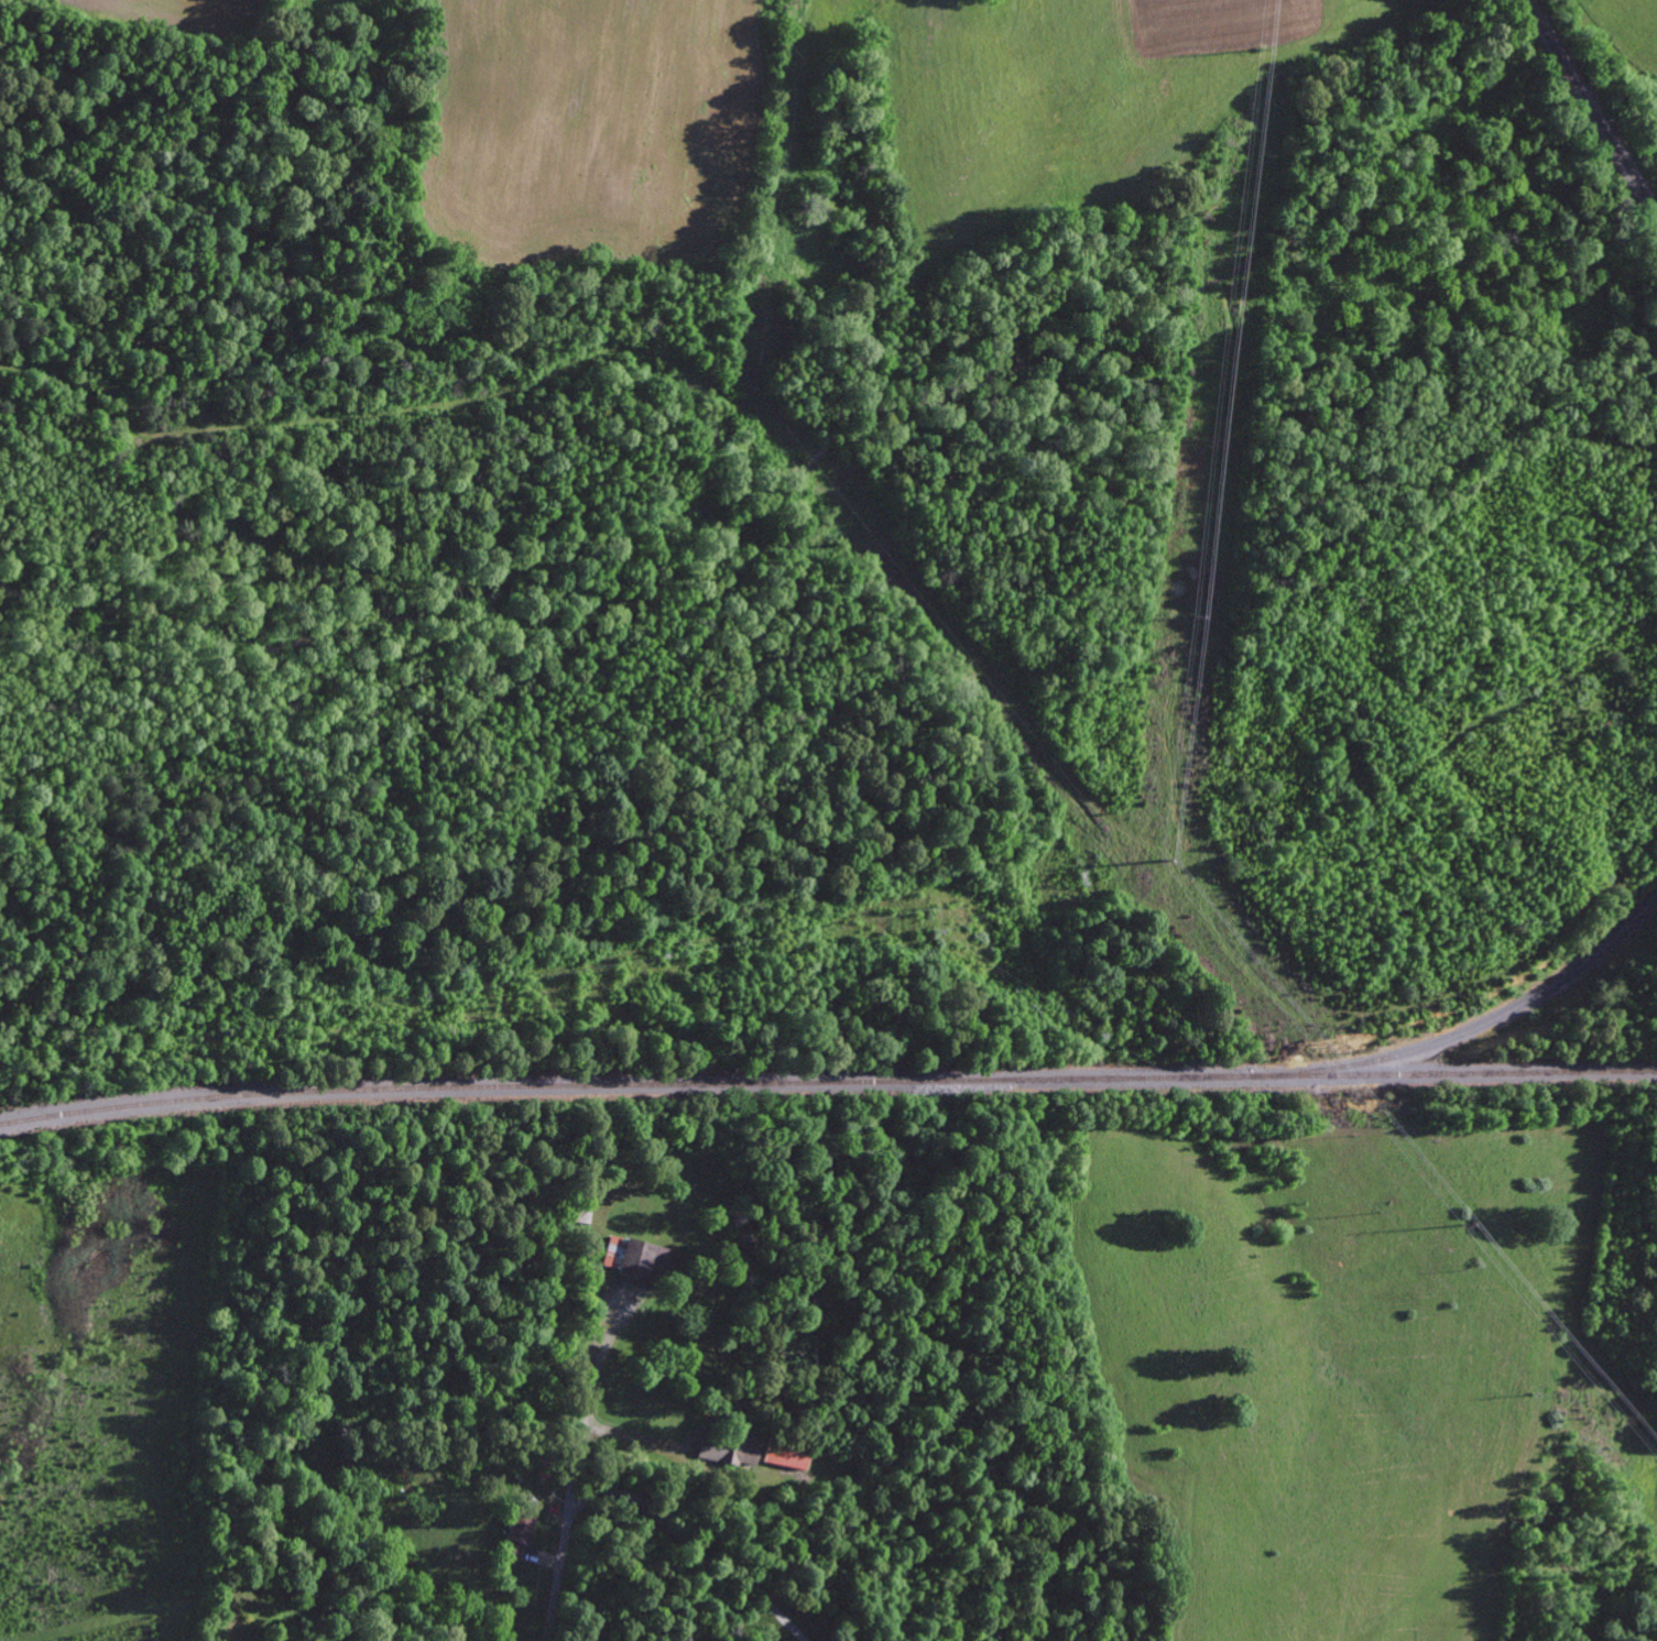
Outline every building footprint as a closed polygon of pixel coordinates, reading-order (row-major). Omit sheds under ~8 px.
[(682,1252),(609,1236),(602,1269),(662,1282),(665,1268),(678,1271),(682,1252)] [(754,1465),(755,1433),(722,1433),(721,1464),(754,1465)] [(760,1464),(801,1468),(804,1439),(763,1435),(760,1464)]
